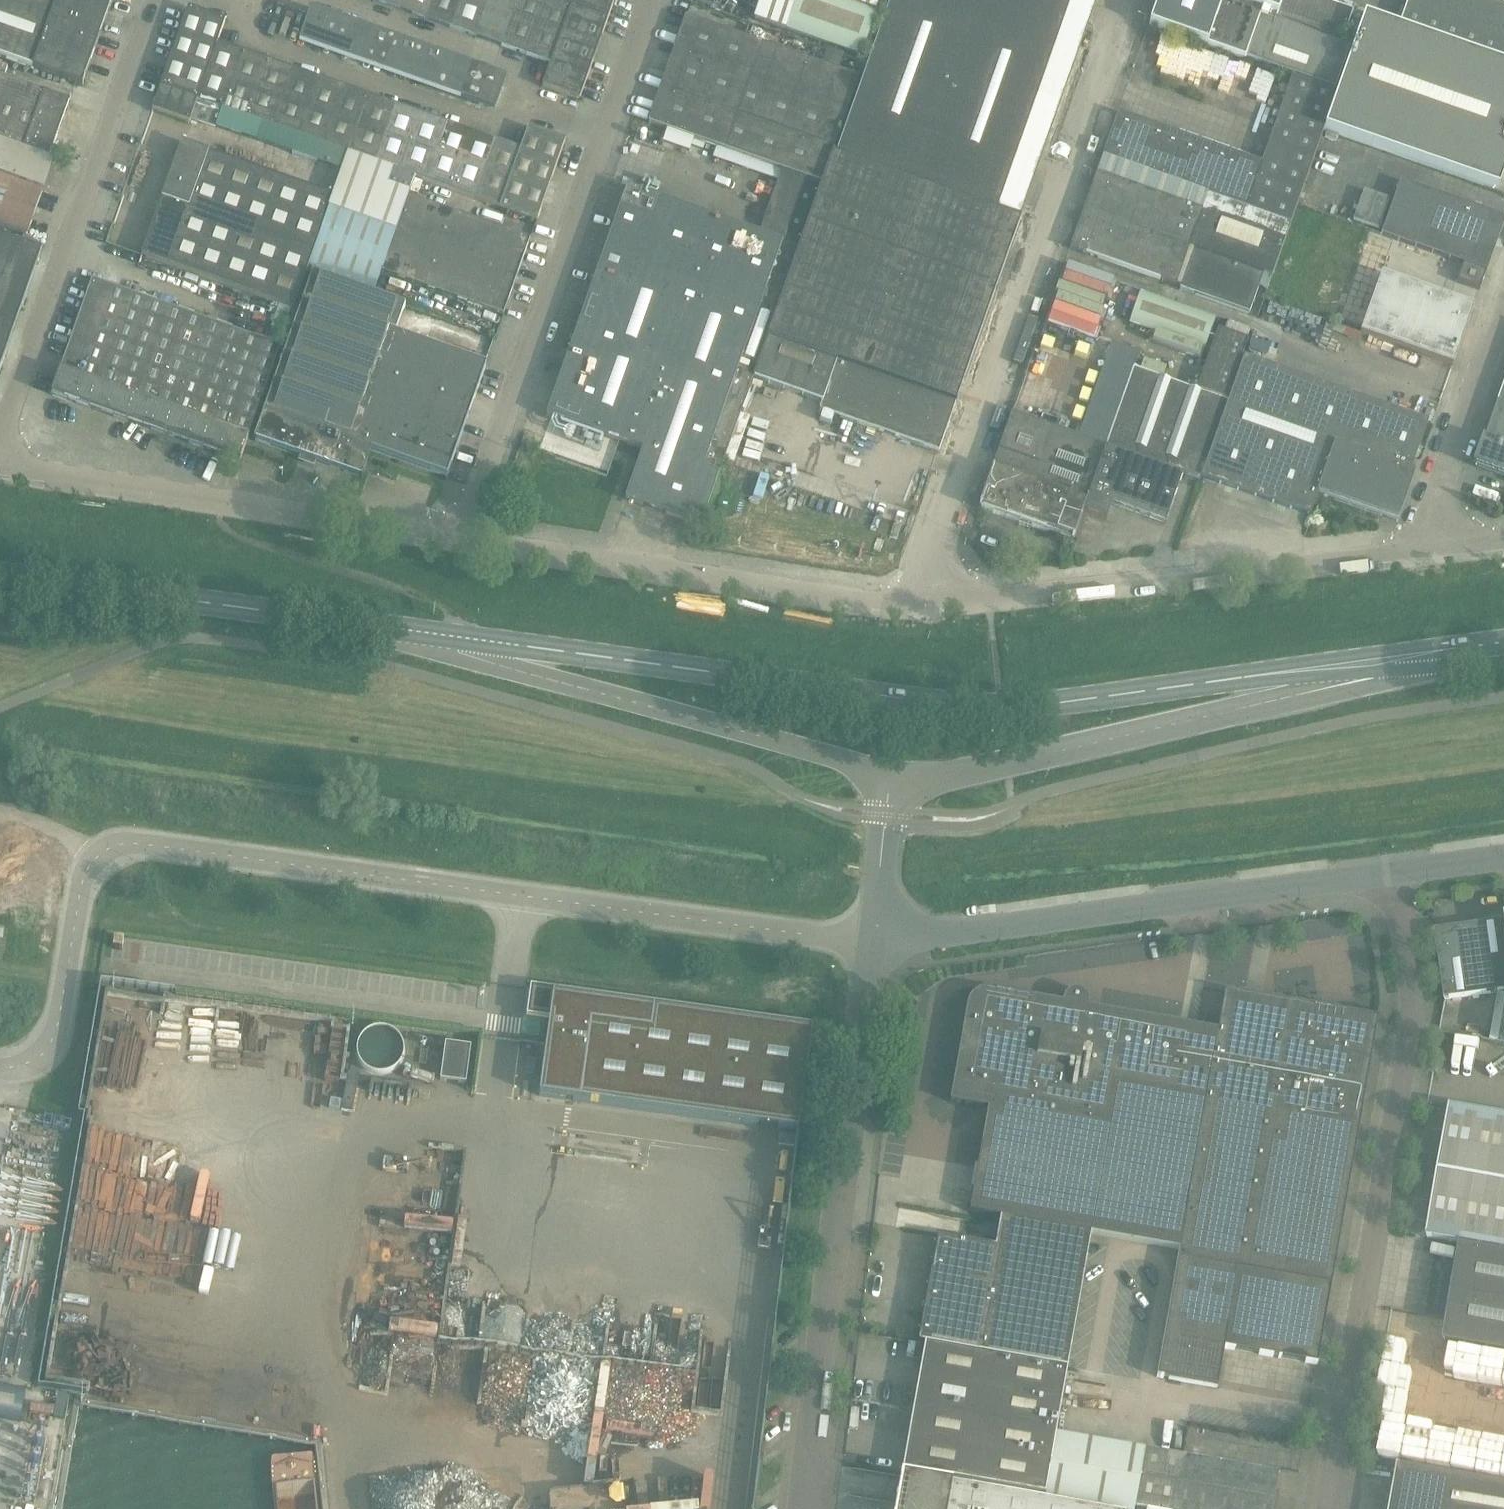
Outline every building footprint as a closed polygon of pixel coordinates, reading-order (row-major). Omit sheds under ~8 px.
[(82,86),(113,0),(0,0),(0,58),(82,86)] [(399,11),(403,0),(374,0),(373,2),(399,11)] [(424,19),(431,0),(403,0),(399,11),(424,19)] [(449,28),(459,0),(431,0),(424,19),(449,28)] [(488,0),(459,0),(449,28),(475,37),(488,0)] [(500,46),(517,0),(488,0),(475,37),(500,46)] [(550,64),(551,64),(571,7),(574,0),(517,0),(500,46),(550,64)] [(571,7),(551,64),(550,64),(542,88),(580,101),(616,0),(574,0),(571,7)] [(754,19),(860,57),(881,0),(760,0),(754,19)] [(837,362),(956,404),(1020,220),(995,211),(1070,0),(890,0),(836,155),(832,153),(821,185),(799,249),(767,338),(837,362)] [(1149,26),(1245,60),(1245,59),(1335,90),(1350,45),(1342,42),(1353,12),(1318,0),(1158,0),(1149,26)] [(1399,29),(1432,40),(1503,66),(1503,7),(1485,0),(1409,0),(1399,29)] [(187,9),(151,111),(188,124),(190,119),(215,127),(221,111),(241,53),(216,44),(224,22),(187,9)] [(311,10),(299,43),(495,111),(506,79),(311,10)] [(1432,40),(1399,29),(1364,17),(1337,93),(1325,130),(1491,188),(1503,149),(1503,66),(1432,40)] [(685,18),(647,124),(782,171),(821,185),(832,153),(859,79),(685,18)] [(221,111),(246,120),(267,62),(241,53),(221,111)] [(246,120),(272,129),(292,71),(267,62),(246,120)] [(272,129),(297,138),(317,80),(292,71),(272,129)] [(1096,173),(1070,249),(1176,287),(1184,262),(1189,263),(1179,290),(1250,314),(1263,275),(1272,278),(1324,130),(1325,130),(1337,93),(1292,77),(1260,164),(1118,113),(1102,158),(1208,196),(1202,210),(1096,173)] [(49,160),(70,103),(0,79),(0,143),(49,160)] [(297,138),(322,146),(343,89),(317,80),(297,138)] [(322,146),(348,155),(368,98),(343,89),(322,146)] [(348,155),(373,164),(394,107),(368,98),(348,155)] [(373,164),(398,173),(419,116),(394,107),(373,164)] [(398,173),(424,182),(444,125),(419,116),(398,173)] [(424,182),(475,200),(495,143),(444,125),(424,182)] [(527,128),(519,151),(495,143),(475,200),(537,222),(566,142),(527,128)] [(26,236),(53,161),(49,160),(0,143),(0,227),(26,236)] [(329,208),(333,197),(181,143),(141,256),(292,310),(308,268),(314,248),(329,208)] [(1463,264),(1486,272),(1503,222),(1503,218),(1399,182),(1381,235),(1463,264)] [(627,188),(558,384),(546,417),(642,451),(625,501),(687,523),(694,504),(707,509),(753,379),(767,338),(799,249),(759,235),(627,188)] [(1378,230),(1389,200),(1363,191),(1352,221),(1378,230)] [(395,232),(381,272),(502,316),(529,240),(407,197),(395,232)] [(395,232),(329,208),(314,248),(308,268),(374,292),(381,272),(395,232)] [(1300,210),(1267,300),(1360,333),(1453,366),(1460,346),(1467,327),(1474,306),(1381,273),(1392,242),(1300,210)] [(22,248),(0,240),(0,283),(28,293),(42,255),(22,248)] [(1480,290),(1486,272),(1463,264),(1457,282),(1480,290)] [(395,334),(405,307),(312,275),(254,441),(354,476),(358,465),(366,467),(371,451),(447,477),(486,366),(395,334)] [(88,408),(129,294),(92,281),(52,395),(88,408)] [(15,330),(28,293),(0,283),(0,324),(15,330)] [(1129,322),(1205,349),(1216,319),(1140,292),(1129,322)] [(88,408),(126,422),(167,308),(129,294),(88,408)] [(1228,403),(1201,479),(1205,480),(1311,515),(1318,495),(1324,497),(1328,498),(1382,518),(1397,523),(1415,474),(1411,472),(1428,423),(1436,399),(1448,365),(1359,333),(1275,305),(1256,362),(1244,358),(1228,403)] [(204,321),(167,308),(126,422),(164,436),(204,321)] [(164,436),(202,449),(243,335),(204,321),(164,436)] [(15,330),(0,324),(0,366),(2,367),(15,330)] [(1218,330),(1196,390),(1226,400),(1247,340),(1218,330)] [(202,449),(240,463),(280,348),(243,335),(202,449)] [(939,452),(956,404),(837,362),(767,338),(753,379),(822,403),(819,410),(939,452)] [(1105,448),(1133,370),(1139,354),(1112,345),(1079,438),(1105,448)] [(1133,370),(1105,448),(1083,512),(1107,520),(1112,505),(1165,524),(1182,479),(1199,484),(1201,479),(1228,403),(1133,370)] [(1477,467),(1503,477),(1503,389),(1477,467)] [(1079,438),(1011,415),(978,509),(1072,542),(1083,512),(1105,448),(1079,438)] [(358,465),(354,476),(362,479),(366,467),(358,465)] [(694,504),(687,523),(700,528),(707,509),(694,504)] [(1302,526),(1305,514),(1287,508),(1283,520),(1302,526)] [(1437,946),(1445,1000),(1503,992),(1503,921),(1463,927),(1464,931),(1454,944),(1437,946)] [(654,1008),(654,1005),(530,988),(526,1018),(549,1021),(538,1097),(798,1132),(812,1030),(654,1008)] [(967,1003),(966,1005),(949,1102),(949,1103),(950,1103),(987,1110),(968,1212),(969,1213),(969,1214),(1179,1250),(1187,1203),(1217,1031),(1180,1024),(1087,1008),(1088,1005),(1088,1003),(1088,1001),(1087,999),(1086,997),(1085,995),(1083,994),(1082,993),(1080,992),(1078,991),(1076,991),(1074,991),(1072,991),(1070,992),(1069,993),(1067,994),(1065,995),(1064,997),(1063,998),(1063,1000),(1062,1004),(987,990),(985,990),(982,990),(980,991),(978,991),(976,992),(974,993),(972,995),(970,997),(969,999),(968,1001),(967,1003)] [(1362,1108),(1377,1020),(1284,1003),(1277,1001),(1224,992),(1217,1031),(1187,1203),(1179,1250),(1178,1253),(1156,1378),(1217,1388),(1224,1349),(1317,1366),(1331,1287),(1363,1109),(1362,1108)] [(471,1047),(445,1043),(440,1081),(466,1084),(471,1047)] [(1461,1245),(1503,1252),(1503,1118),(1451,1109),(1428,1239),(1461,1245)] [(3,1382),(0,1402),(0,1426),(5,1427),(6,1427),(7,1427),(8,1426),(9,1426),(10,1425),(11,1424),(11,1423),(57,1148),(57,1147),(57,1146),(57,1145),(56,1145),(56,1144),(55,1144),(55,1143),(54,1143),(53,1143),(0,1134),(0,1382),(3,1382)] [(795,1137),(779,1135),(778,1145),(794,1147),(795,1137)] [(932,1264),(918,1343),(924,1344),(1067,1369),(1090,1235),(1000,1219),(999,1226),(995,1245),(995,1248),(937,1238),(936,1240),(934,1252),(938,1252),(936,1264),(932,1264)] [(1461,1245),(1444,1344),(1503,1355),(1503,1252),(1461,1245)] [(530,1407),(537,1350),(425,1337),(423,1355),(426,1356),(423,1385),(368,1378),(365,1405),(459,1416),(457,1433),(532,1442),(536,1407),(530,1407)] [(1055,1434),(1067,1369),(924,1344),(902,1471),(1044,1496),(1055,1434)] [(1432,1466),(1503,1477),(1503,1427),(1487,1424),(1486,1434),(1438,1426),(1432,1466)] [(1391,1455),(1393,1441),(1405,1443),(1407,1429),(1386,1426),(1382,1454),(1391,1455)] [(1044,1496),(1044,1501),(1089,1508),(1134,1508),(1134,1506),(1147,1508),(1149,1508),(1173,1508),(1183,1456),(1055,1434),(1044,1496)] [(1278,1473),(1183,1456),(1173,1508),(1271,1508),(1278,1473)] [(1391,1508),(1503,1508),(1503,1485),(1399,1467),(1391,1508)] [(897,1508),(1089,1508),(1044,1501),(902,1476),(897,1508)] [(635,1485),(638,1508),(648,1508),(645,1484),(635,1485)]
